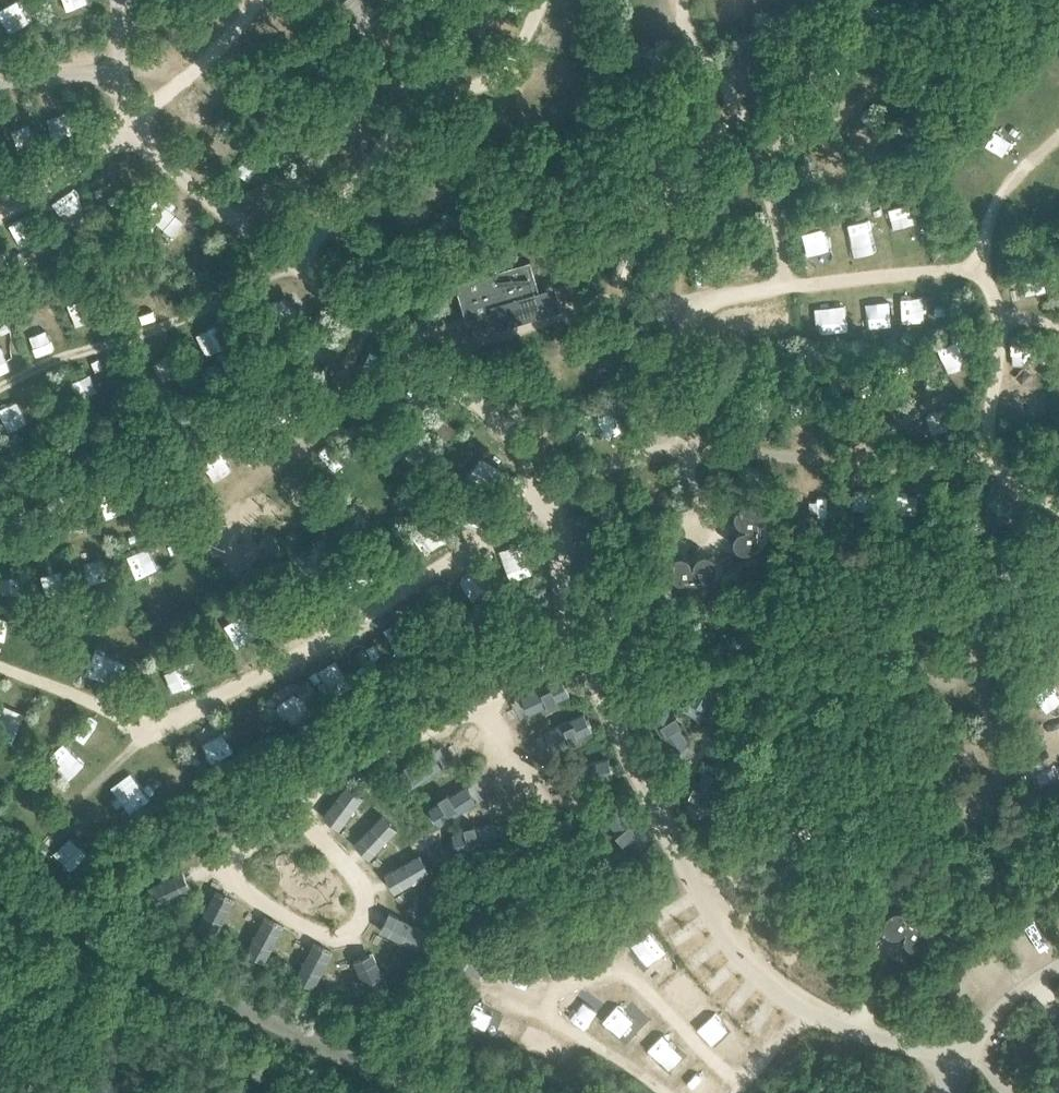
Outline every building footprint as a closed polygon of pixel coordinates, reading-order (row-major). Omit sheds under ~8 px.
[(28,17),(18,0),(8,0),(0,4),(0,15),(8,29),(28,17)] [(88,9),(86,0),(62,0),(65,13),(88,9)] [(68,214),(85,203),(74,187),(57,198),(68,214)] [(846,225),(854,257),(875,252),(867,219),(846,225)] [(805,250),(822,250),(821,227),(804,227),(805,250)] [(468,311),(493,302),(499,319),(563,297),(555,274),(539,279),(529,250),(456,275),(468,311)] [(70,300),(75,333),(98,330),(94,296),(70,300)] [(863,326),(880,325),(880,305),(863,305),(863,326)] [(20,320),(26,340),(47,333),(41,313),(20,320)] [(202,332),(209,351),(222,346),(215,327),(202,332)] [(15,368),(0,338),(0,375),(15,368)] [(7,422),(24,416),(18,401),(1,407),(7,422)] [(428,425),(449,441),(457,430),(436,414),(428,425)] [(490,468),(503,460),(488,438),(475,446),(490,468)] [(107,518),(125,511),(118,493),(100,500),(107,518)] [(761,543),(762,517),(762,516),(761,515),(761,514),(760,513),(760,512),(759,511),(758,510),(757,509),(756,509),(755,508),(754,508),(753,508),(752,508),(751,507),(750,507),(750,506),(749,506),(748,506),(747,506),(746,506),(745,506),(744,506),(743,506),(742,507),(741,507),(740,508),(739,508),(738,509),(738,510),(737,510),(737,511),(736,512),(736,513),(736,514),(735,515),(735,516),(735,517),(735,518),(735,519),(736,520),(736,521),(736,522),(737,523),(738,524),(739,525),(740,526),(741,526),(742,527),(743,527),(747,528),(747,529),(742,531),(741,531),(740,532),(739,532),(738,533),(737,534),(736,535),(736,536),(735,537),(735,538),(734,539),(734,540),(734,541),(734,542),(734,543),(734,544),(734,545),(735,546),(735,547),(736,548),(736,549),(737,550),(738,550),(739,551),(739,552),(740,552),(741,552),(742,553),(743,553),(744,553),(745,553),(746,553),(747,553),(748,553),(749,553),(750,552),(751,552),(752,552),(753,552),(754,552),(755,551),(756,550),(757,550),(758,549),(758,548),(759,547),(760,547),(760,546),(760,545),(761,544),(761,543)] [(790,525),(790,512),(778,512),(775,512),(773,514),(770,516),(768,519),(768,522),(768,524),(768,526),(769,528),(770,530),(771,531),(773,532),(776,534),(777,534),(779,534),(781,534),(784,533),(785,532),(787,531),(788,529),(789,527),(790,525)] [(805,512),(802,512),(790,512),(790,525),(791,525),(791,528),(792,529),(794,531),(796,532),(798,534),(801,534),(803,534),(805,534),(807,532),(808,531),(810,530),(811,528),(812,526),(813,524),(812,522),(812,519),(810,516),(808,514),(805,512)] [(603,529),(603,527),(603,525),(603,523),(602,521),(601,519),(599,518),(598,516),(596,515),(594,515),(592,514),(590,514),(588,514),(586,515),(584,515),(583,516),(581,518),(580,519),(579,521),(578,523),(577,525),(577,527),(577,529),(578,531),(579,533),(580,535),(581,536),(583,538),(584,539),(586,539),(588,540),(590,540),(592,540),(594,539),(596,539),(598,538),(600,536),(601,535),(602,533),(603,531),(603,529)] [(691,536),(692,533),(693,533),(693,519),(680,519),(678,520),(675,521),(673,524),(671,527),(670,529),(670,531),(671,534),(672,536),(673,537),(674,539),(676,540),(678,541),(680,542),(682,542),(684,541),(686,541),(688,540),(689,538),(690,537),(691,536)] [(715,532),(715,529),(714,527),(713,524),(710,521),(708,520),(705,519),(693,519),(693,533),(694,535),(695,537),(696,538),(698,540),(699,541),(701,541),(703,542),(705,542),(707,541),(710,540),(711,539),(713,537),(714,536),(715,534),(715,532)] [(148,543),(126,555),(138,577),(160,565),(148,543)] [(680,583),(681,584),(706,582),(707,582),(708,582),(709,581),(710,581),(711,580),(712,580),(712,579),(713,578),(714,577),(715,576),(715,575),(715,574),(716,573),(716,572),(716,571),(716,570),(716,569),(716,568),(716,567),(716,566),(716,565),(716,564),(716,563),(716,562),(715,561),(715,560),(714,560),(713,559),(713,558),(712,558),(711,557),(710,556),(709,556),(708,556),(707,556),(706,555),(705,555),(704,555),(703,555),(702,556),(701,556),(700,556),(699,557),(698,557),(697,558),(697,559),(696,560),(695,560),(695,561),(694,562),(694,563),(694,564),(693,568),(691,568),(690,564),(690,563),(689,563),(689,562),(688,561),(688,560),(687,560),(686,559),(685,558),(684,558),(683,557),(682,557),(681,557),(680,557),(679,557),(678,557),(677,558),(676,558),(675,558),(674,559),(673,559),(673,560),(672,560),(671,561),(671,562),(670,563),(670,564),(669,565),(669,566),(669,567),(669,568),(669,569),(669,570),(669,571),(670,572),(670,573),(671,574),(671,575),(671,576),(672,577),(672,578),(673,579),(673,580),(674,581),(675,581),(676,582),(677,582),(678,583),(679,583),(680,583)] [(158,588),(144,604),(157,615),(171,600),(158,588)] [(232,635),(255,629),(248,604),(225,610),(232,635)] [(88,663),(102,672),(112,658),(98,649),(88,663)] [(321,667),(332,685),(350,674),(338,656),(321,667)] [(704,675),(686,692),(703,711),(721,694),(704,675)] [(566,678),(522,693),(528,711),(572,696),(566,678)] [(1058,700),(1058,691),(1053,683),(1036,694),(1045,709),(1058,700)] [(303,692),(290,698),(299,717),(312,711),(303,692)] [(675,703),(655,707),(664,750),(685,746),(675,703)] [(549,748),(594,730),(587,713),(542,731),(549,748)] [(93,761),(62,743),(51,761),(83,780),(93,761)] [(447,809),(435,815),(439,821),(478,801),(468,783),(440,797),(447,809)] [(467,840),(489,837),(487,824),(465,827),(467,840)] [(49,848),(72,870),(85,856),(62,835),(49,848)] [(385,871),(395,890),(431,871),(421,851),(385,871)] [(184,867),(157,881),(167,900),(194,886),(184,867)] [(220,927),(236,898),(217,888),(201,918),(220,927)] [(269,957),(286,923),(265,912),(248,947),(269,957)] [(388,912),(381,932),(420,944),(426,924),(388,912)] [(896,942),(898,944),(901,945),(903,946),(906,946),(909,945),(911,944),(912,943),(914,942),(915,940),(916,938),(916,924),(904,924),(901,924),(898,926),(896,928),(895,930),(894,931),(894,934),(894,936),(894,938),(895,940),(896,942)] [(929,946),(931,945),(934,944),(936,942),(937,940),(938,938),(938,936),(938,934),(938,931),(937,929),(936,928),(934,926),(931,924),(928,924),(916,924),(916,938),(917,939),(918,942),(920,943),(922,945),(924,946),(926,946),(929,946)] [(316,985),(334,950),(315,940),(296,975),(316,985)] [(375,950),(355,958),(365,982),(385,974),(375,950)] [(519,960),(509,979),(527,989),(538,970),(519,960)] [(724,967),(710,982),(725,996),(739,981),(724,967)] [(684,1000),(702,989),(692,973),(674,983),(684,1000)] [(562,1008),(577,1020),(588,1006),(573,994),(562,1008)] [(607,1020),(637,1038),(648,1017),(619,1000),(607,1020)] [(646,1051),(671,1069),(683,1053),(659,1035),(646,1051)] [(694,1092),(704,1092),(712,1082),(695,1070),(683,1086),(694,1092)]
